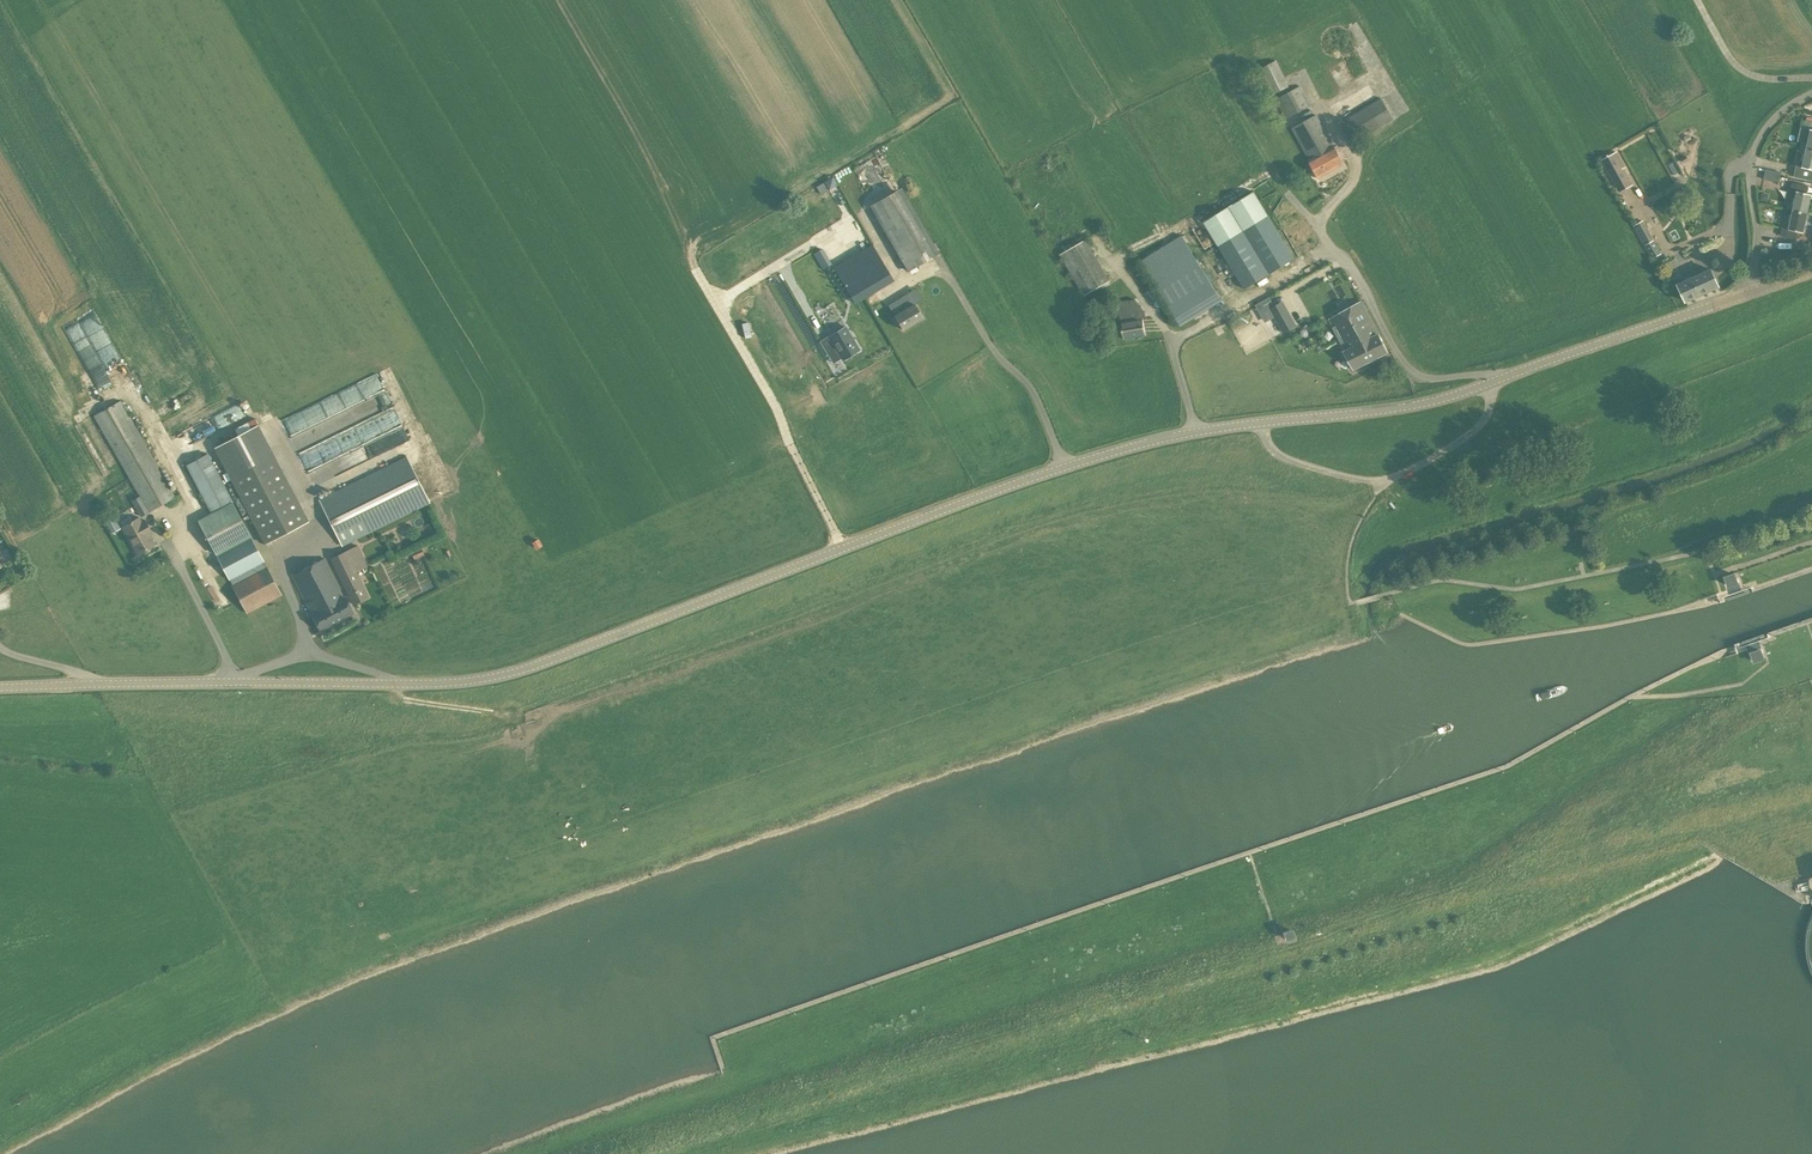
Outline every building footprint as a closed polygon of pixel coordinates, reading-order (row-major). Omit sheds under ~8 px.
[(1274,94),(1290,86),(1276,59),(1261,67),(1274,94)] [(1277,97),(1287,117),(1311,105),(1301,85),(1277,97)] [(1352,144),(1394,119),(1382,97),(1339,123),(1352,144)] [(1344,99),(1331,103),(1334,113),(1347,110),(1344,99)] [(1335,146),(1317,114),(1292,128),(1309,160),(1308,160),(1310,164),(1306,166),(1310,172),(1314,170),(1318,178),(1345,163),(1335,146)] [(1806,121),(1805,128),(1810,129),(1807,143),(1802,142),(1801,146),(1811,149),(1811,122),(1806,121)] [(1801,146),(1800,151),(1805,152),(1802,167),(1796,165),(1794,177),(1811,182),(1811,149),(1801,146)] [(1617,152),(1601,160),(1610,175),(1617,188),(1630,182),(1622,168),(1618,161),(1621,159),(1617,152)] [(1779,179),(1781,172),(1770,170),(1769,177),(1779,179)] [(832,176),(823,181),(828,189),(836,184),(832,176)] [(1808,213),(1811,194),(1807,193),(1808,185),(1793,182),(1791,190),(1796,191),(1793,205),(1788,204),(1787,208),(1808,213)] [(907,269),(933,254),(895,189),(870,204),(907,269)] [(1295,259),(1254,191),(1204,221),(1245,289),(1295,259)] [(1766,193),(1761,192),(1760,200),(1763,200),(1767,201),(1768,197),(1766,193)] [(1804,233),(1808,213),(1787,208),(1786,213),(1791,214),(1788,229),(1783,227),(1781,235),(1796,238),(1798,231),(1804,233)] [(1652,242),(1647,233),(1650,232),(1643,220),(1635,224),(1642,236),(1641,237),(1652,258),(1661,253),(1654,241),(1652,242)] [(1702,253),(1722,243),(1715,227),(1694,236),(1702,253)] [(1180,323),(1220,297),(1182,235),(1141,260),(1180,323)] [(1213,237),(1202,240),(1204,247),(1215,244),(1213,237)] [(1084,295),(1110,280),(1086,238),(1060,253),(1084,295)] [(857,303),(894,281),(873,246),(836,268),(857,303)] [(1718,286),(1711,269),(1705,272),(1704,269),(1698,272),(1699,274),(1677,284),(1685,301),(1718,286)] [(914,304),(911,297),(899,304),(903,310),(896,315),(896,316),(893,318),(898,326),(901,324),(904,329),(923,317),(915,303),(914,304)] [(1356,303),(1329,319),(1347,350),(1344,352),(1354,370),(1388,353),(1362,300),(1356,303)] [(1124,338),(1146,335),(1142,312),(1120,316),(1124,338)] [(1290,317),(1278,323),(1283,333),(1295,326),(1290,317)] [(69,330),(89,376),(102,370),(81,324),(69,330)] [(843,358),(860,348),(845,325),(829,335),(843,358)] [(141,516),(176,496),(121,400),(94,415),(140,495),(132,500),(141,516)] [(254,419),(247,423),(251,429),(258,426),(254,419)] [(258,426),(215,449),(265,543),(308,521),(258,426)] [(235,429),(216,438),(218,443),(237,434),(235,429)] [(179,446),(196,442),(193,430),(176,434),(179,446)] [(310,446),(316,445),(313,433),(307,435),(310,446)] [(308,474),(340,461),(334,448),(303,462),(308,474)] [(208,453),(185,465),(209,511),(232,499),(208,453)] [(342,545),(429,502),(413,469),(326,512),(342,545)] [(233,502),(198,520),(216,556),(251,537),(233,502)] [(133,520),(130,515),(121,521),(123,525),(122,526),(138,555),(156,544),(140,516),(133,520)] [(105,521),(112,533),(121,528),(114,516),(105,521)] [(251,537),(216,556),(229,580),(264,561),(251,537)] [(536,547),(541,544),(538,539),(533,542),(536,547)] [(354,604),(368,596),(355,571),(368,564),(357,544),(331,558),(354,604)] [(416,557),(423,554),(421,548),(414,552),(416,557)] [(343,598),(339,589),(340,588),(325,559),(293,575),(321,629),(353,612),(345,597),(343,598)] [(267,566),(232,585),(246,613),(282,595),(267,566)] [(1734,574),(1726,577),(1728,585),(1737,582),(1734,574)] [(1750,652),(1753,662),(1754,663),(1765,659),(1765,658),(1761,648),(1750,652)] [(1297,938),(1295,929),(1285,932),(1286,934),(1288,941),(1295,939),(1297,938)]
